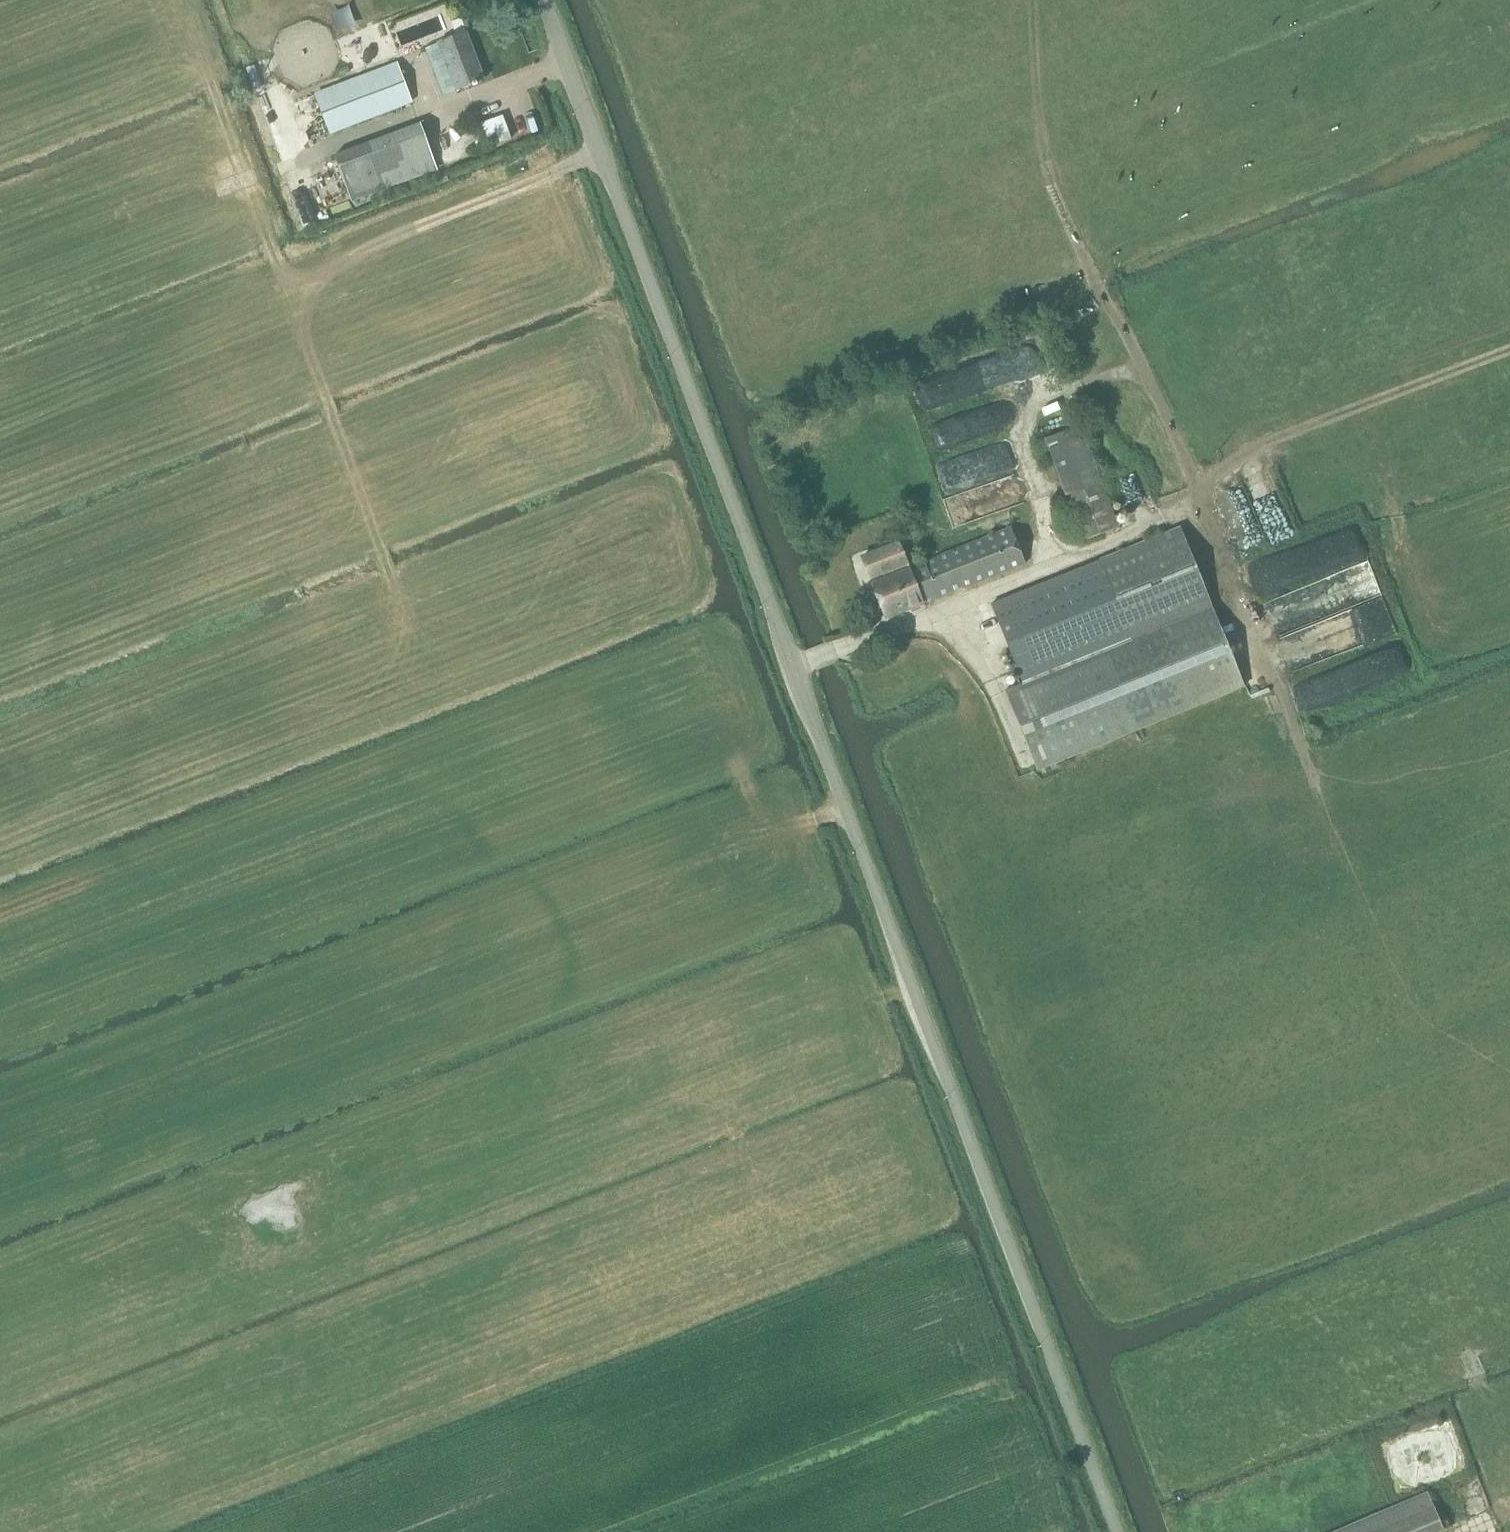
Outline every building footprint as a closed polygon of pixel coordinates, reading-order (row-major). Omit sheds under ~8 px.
[(462,18),(452,22),(458,35),(467,32),(462,18)] [(485,79),(467,33),(438,44),(456,90),(473,84),(474,86),(478,84),(477,82),(485,79)] [(412,102),(398,63),(295,103),(309,141),(412,102)] [(254,65),(247,68),(254,87),(261,84),(254,65)] [(503,116),(482,124),(490,147),(512,138),(503,116)] [(437,169),(421,124),(335,156),(351,200),(437,169)] [(1081,426),(1045,439),(1082,541),(1118,528),(1081,426)] [(1098,558),(991,601),(1023,684),(1006,691),(1038,770),(1141,728),(1242,689),(1245,688),(1200,579),(1178,525),(1098,558)] [(886,619),(939,598),(1025,564),(1011,528),(910,568),(901,543),(861,559),(869,578),(883,572),(886,578),(872,584),(886,619)] [(1444,1530),(1428,1493),(1335,1531),(1440,1531),(1444,1530)]
